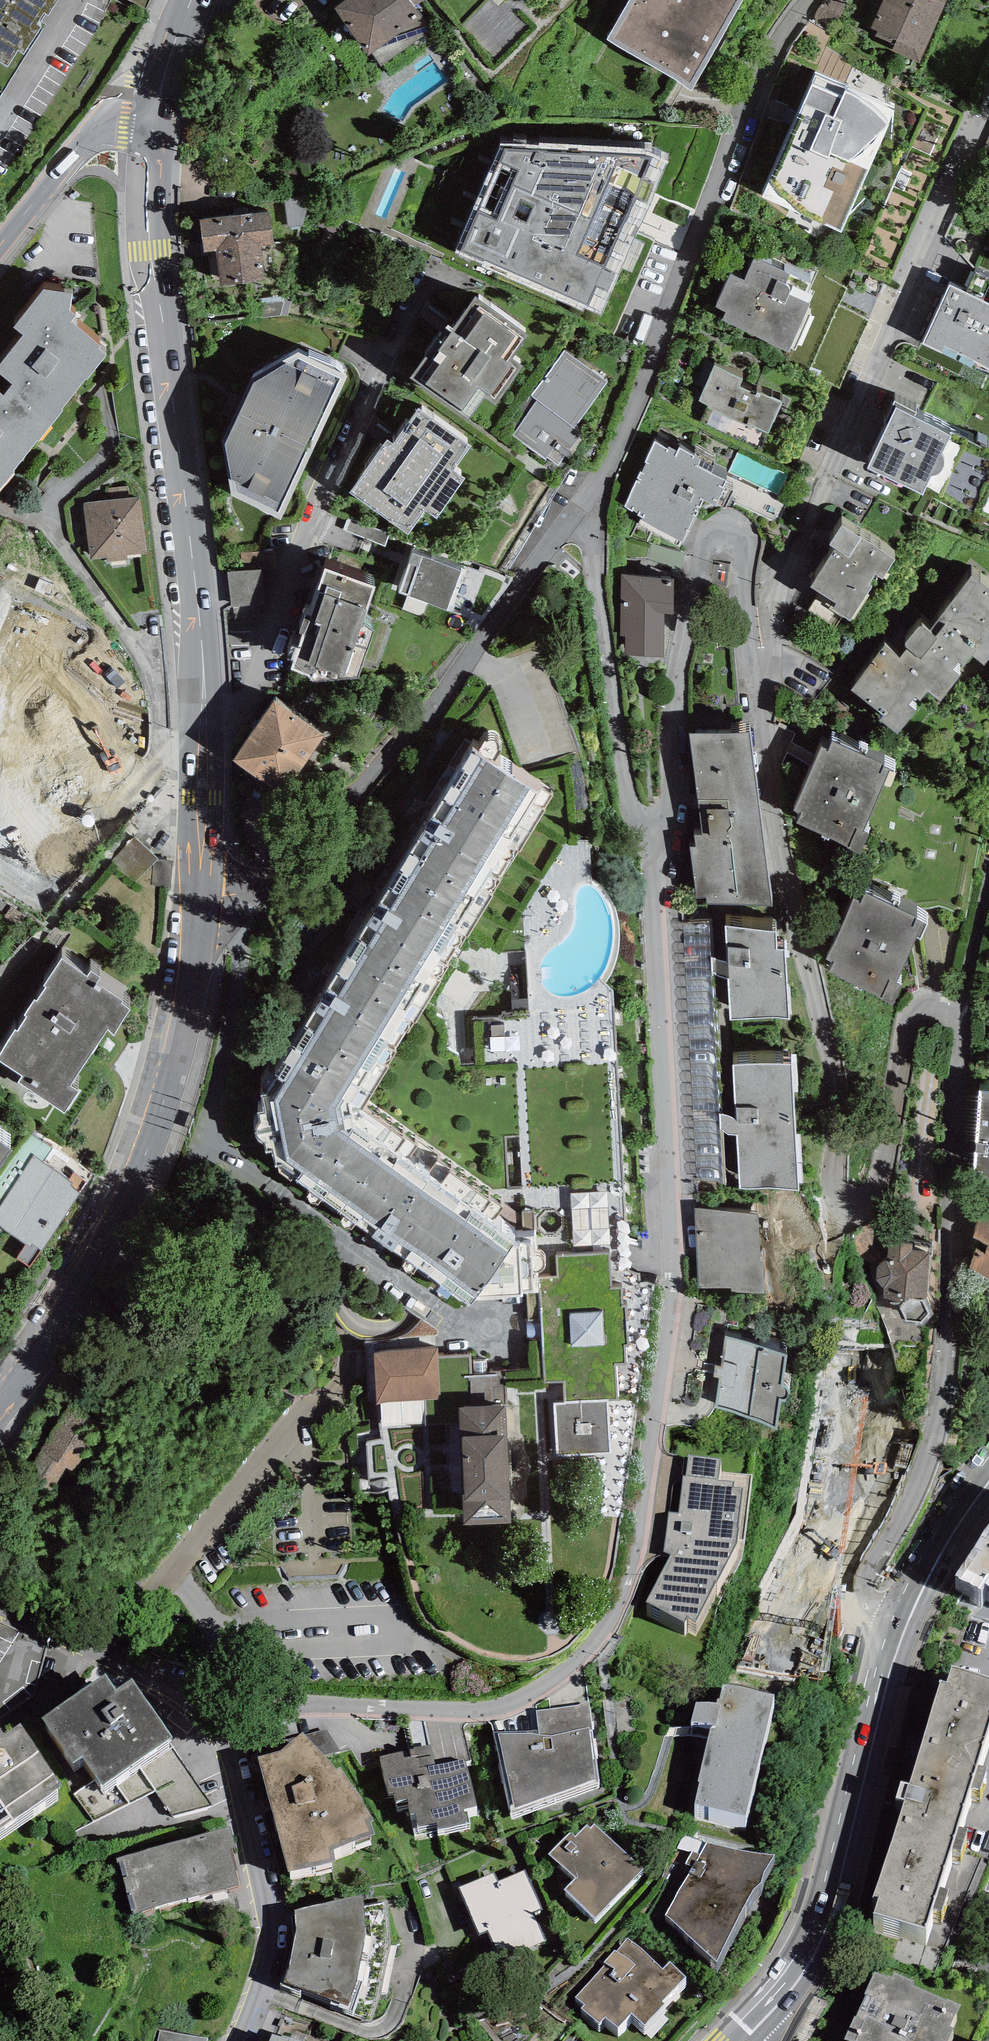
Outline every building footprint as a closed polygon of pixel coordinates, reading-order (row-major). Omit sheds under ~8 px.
[(11,70),(55,0),(0,0),(0,63),(11,70)] [(410,0),(344,0),(334,7),(368,56),(372,53),(381,66),(431,31),(414,7),(410,0)] [(606,37),(691,86),(742,0),(627,0),(606,37)] [(868,32),(922,56),(947,0),(883,0),(868,32)] [(895,109),(815,74),(761,195),(841,230),(895,109)] [(499,149),(455,250),(586,307),(595,287),(607,292),(615,274),(603,269),(634,198),(646,203),(653,185),(641,179),(652,156),(499,149)] [(311,194),(284,197),(287,227),(304,225),(311,194)] [(271,212),(201,220),(204,252),(216,250),(220,285),(265,279),(261,244),(275,243),(271,212)] [(789,348),(811,301),(813,295),(805,292),(810,281),(755,256),(745,278),(729,271),(714,304),(726,309),(722,317),(789,348)] [(975,271),(966,289),(950,282),(921,342),(988,374),(988,278),(975,271)] [(45,290),(14,328),(23,335),(0,364),(0,375),(12,385),(9,389),(52,424),(110,353),(71,322),(76,315),(70,311),(73,294),(45,290)] [(528,334),(475,296),(453,327),(448,324),(410,377),(469,419),(485,396),(496,405),(523,367),(510,358),(528,334)] [(260,298),(262,318),(280,316),(280,314),(285,297),(260,298)] [(293,298),(285,297),(280,314),(288,316),(293,298)] [(607,381),(564,350),(530,396),(537,401),(512,436),(546,459),(547,458),(557,465),(565,455),(569,457),(573,452),(569,449),(581,432),(574,427),(607,381)] [(298,352),(251,377),(222,442),(231,496),(281,519),(347,376),(298,352)] [(768,431),(782,400),(757,390),(755,393),(739,385),(742,377),(714,363),(699,397),(709,402),(708,403),(768,431)] [(9,389),(3,396),(0,394),(0,488),(52,424),(9,389)] [(893,400),(884,420),(888,422),(867,465),(922,492),(923,490),(988,522),(988,447),(893,400)] [(473,447),(419,408),(393,444),(387,440),(349,492),(409,535),(426,511),(436,518),(466,478),(456,470),(473,447)] [(642,515),(638,524),(679,543),(694,513),(696,514),(703,499),(714,504),(726,478),(697,464),(701,457),(679,446),(677,450),(668,445),(667,448),(654,442),(623,506),(642,515)] [(128,561),(127,555),(145,553),(139,497),(83,503),(89,559),(107,557),(108,563),(128,561)] [(390,532),(347,517),(343,530),(385,545),(390,532)] [(895,556),(841,523),(829,541),(835,545),(810,585),(836,601),(833,607),(850,618),(872,585),(868,582),(875,572),(882,576),(895,556)] [(270,552),(242,554),(243,570),(271,567),(270,552)] [(413,554),(399,593),(448,611),(463,572),(413,554)] [(374,585),(325,568),(309,614),(304,613),(297,633),(301,634),(288,669),(311,677),(310,679),(357,677),(373,630),(362,621),(374,585)] [(264,569),(227,572),(230,607),(267,604),(264,569)] [(971,574),(940,614),(946,618),(944,621),(976,646),(971,652),(985,662),(988,657),(988,588),(971,574)] [(674,576),(621,575),(619,654),(663,655),(664,611),(673,611),(674,576)] [(0,640),(0,667),(45,693),(83,628),(30,597),(17,619),(4,612),(0,619),(0,638),(1,639),(0,640)] [(976,646),(944,621),(938,628),(941,629),(936,637),(921,623),(919,622),(906,638),(905,640),(906,644),(907,645),(900,654),(884,644),(851,687),(884,713),(879,718),(897,733),(916,708),(909,702),(915,695),(920,699),(927,689),(940,699),(960,674),(953,666),(958,659),(964,662),(971,652),(976,646)] [(325,732),(274,698),(233,758),(283,793),(325,732)] [(750,729),(691,735),(703,837),(695,838),(696,846),(690,846),(696,901),(707,899),(708,909),(770,902),(750,729)] [(884,762),(831,739),(827,748),(821,745),(793,808),(802,812),(797,823),(859,850),(868,830),(862,828),(889,767),(883,765),(884,762)] [(551,796),(471,748),(263,1087),(263,1109),(259,1110),(260,1120),(256,1126),(255,1131),(258,1140),(264,1142),(266,1150),(275,1150),(276,1165),(467,1303),(472,1298),(503,1299),(503,1295),(521,1296),(521,1291),(536,1290),(535,1233),(516,1233),(512,1238),(492,1224),(505,1207),(368,1115),(366,1103),(551,796)] [(918,913),(865,890),(861,899),(854,896),(827,960),(835,963),(830,975),(893,1002),(901,982),(896,980),(923,919),(917,917),(918,913)] [(777,927),(724,928),(727,962),(711,963),(713,976),(729,976),(731,1017),(789,1016),(785,946),(777,946),(777,927)] [(61,960),(44,985),(46,986),(36,1001),(34,1000),(24,1014),(28,1017),(18,1032),(16,1030),(0,1053),(0,1062),(22,1077),(18,1083),(64,1114),(79,1092),(71,1086),(107,1031),(114,1035),(130,1011),(121,1004),(123,1002),(96,983),(100,978),(90,972),(87,977),(61,960)] [(791,1062),(732,1063),(737,1117),(719,1118),(719,1133),(737,1132),(739,1185),(798,1187),(791,1062)] [(979,1090),(979,1092),(974,1170),(988,1177),(988,1090),(979,1090)] [(13,1151),(0,1142),(0,1170),(13,1151)] [(0,1206),(0,1225),(26,1245),(17,1259),(29,1267),(42,1249),(80,1192),(70,1186),(73,1182),(33,1156),(0,1206)] [(759,1215),(696,1208),(697,1288),(730,1288),(730,1293),(764,1292),(764,1261),(759,1261),(759,1215)] [(979,1213),(969,1245),(975,1248),(969,1268),(988,1277),(988,1217),(979,1213)] [(912,1244),(883,1241),(876,1316),(902,1382),(922,1382),(929,1314),(925,1298),(929,1252),(912,1249),(912,1244)] [(610,1251),(554,1255),(556,1277),(539,1278),(540,1292),(526,1293),(528,1321),(541,1320),(545,1383),(565,1381),(566,1402),(608,1399),(621,1399),(618,1359),(626,1359),(625,1344),(632,1343),(628,1288),(613,1289),(610,1251)] [(786,1353),(726,1337),(725,1341),(716,1411),(777,1423),(780,1399),(783,1398),(787,1396),(789,1394),(790,1389),(788,1386),(784,1384),(786,1353)] [(438,1348),(374,1352),(377,1403),(441,1399),(438,1348)] [(608,1399),(566,1402),(553,1403),(556,1456),(612,1453),(608,1399)] [(101,1422),(70,1403),(27,1471),(51,1485),(63,1466),(73,1472),(93,1440),(91,1439),(101,1422)] [(506,1404),(459,1406),(464,1526),(511,1524),(506,1404)] [(722,1475),(690,1470),(688,1491),(684,1491),(680,1520),(671,1519),(664,1565),(672,1568),(646,1617),(686,1636),(688,1633),(696,1636),(717,1599),(738,1560),(744,1506),(735,1506),(735,1499),(719,1496),(722,1475)] [(955,1596),(980,1612),(985,1604),(988,1606),(988,1541),(955,1596)] [(945,1700),(940,1698),(908,1800),(900,1797),(895,1813),(903,1815),(872,1911),(877,1913),(872,1929),(925,1946),(931,1927),(940,1929),(947,1907),(938,1904),(951,1865),(960,1868),(966,1847),(958,1844),(970,1804),(979,1807),(986,1785),(977,1782),(988,1744),(988,1695),(950,1683),(945,1700)] [(104,1795),(174,1747),(134,1688),(118,1699),(107,1684),(42,1728),(74,1774),(84,1767),(93,1780),(104,1795)] [(691,1736),(712,1741),(694,1818),(745,1830),(774,1710),(722,1698),(716,1722),(695,1717),(691,1736)] [(577,1716),(537,1719),(539,1743),(494,1746),(511,1821),(599,1787),(587,1711),(577,1716)] [(322,1725),(311,1737),(330,1754),(341,1742),(322,1725)] [(63,1797),(22,1737),(6,1747),(0,1738),(0,1840),(63,1797)] [(290,1752),(258,1761),(290,1880),(338,1867),(335,1856),(376,1841),(373,1828),(376,1826),(341,1775),(338,1777),(305,1741),(290,1752)] [(217,1808),(174,1747),(104,1795),(93,1780),(73,1794),(94,1823),(155,1792),(172,1816),(217,1808)] [(467,1769),(435,1776),(431,1755),(381,1765),(390,1810),(396,1809),(397,1816),(409,1814),(411,1822),(415,1821),(418,1834),(436,1830),(438,1836),(471,1830),(468,1816),(476,1814),(467,1769)] [(569,1840),(549,1861),(574,1884),(564,1895),(595,1925),(642,1876),(594,1831),(590,1836),(586,1832),(574,1844),(569,1840)] [(229,1833),(118,1862),(132,1918),(242,1890),(239,1878),(235,1880),(229,1857),(235,1856),(229,1833)] [(707,1852),(666,1924),(717,1971),(776,1864),(707,1852)] [(496,1878),(461,1893),(462,1894),(483,1941),(490,1938),(501,1963),(547,1943),(535,1915),(543,1911),(526,1874),(499,1886),(496,1878)] [(367,1899),(295,1916),(296,1922),(291,1923),(293,1929),(293,1941),(292,1952),(289,1968),(279,1991),(300,1998),(302,1994),(332,2002),(331,2007),(353,2015),(353,2011),(361,1992),(368,1961),(371,1935),(367,1899)] [(663,1979),(628,1948),(575,2007),(584,2014),(580,2018),(598,2034),(605,2027),(618,2038),(631,2023),(644,2035),(664,2013),(662,2011),(685,1985),(669,1972),(663,1979)] [(875,2006),(862,2032),(864,2033),(860,2040),(960,2040),(961,2039),(947,2032),(946,2035),(912,2019),(914,2016),(894,2007),(892,2012),(888,2009),(887,2011),(875,2006)] [(272,2027),(267,2040),(314,2040),(272,2027)] [(160,2028),(157,2040),(207,2040),(160,2028)]
